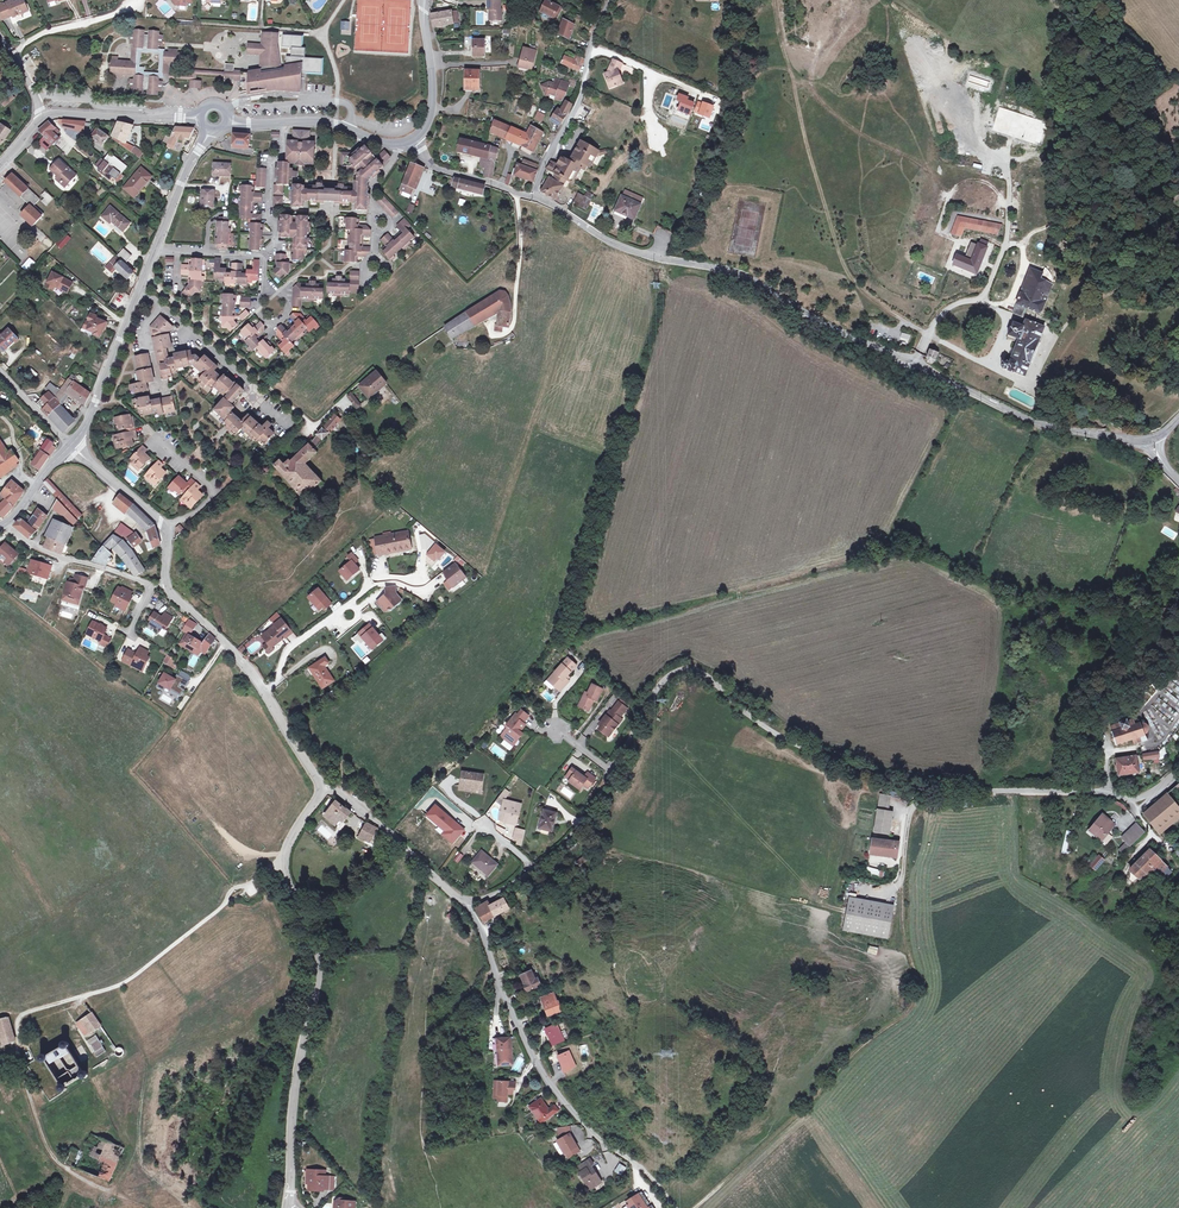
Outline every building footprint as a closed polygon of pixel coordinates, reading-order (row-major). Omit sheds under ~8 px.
[(23,6),(26,4),(24,0),(20,0),(14,3),(13,0),(0,6),(0,16),(4,14),(6,19),(11,17),(10,15),(12,14),(14,18),(26,13),(23,6)] [(501,20),(502,10),(501,10),(501,0),(496,0),(490,0),(488,0),(488,10),(490,10),(490,12),(490,20),(501,20)] [(165,1),(158,7),(165,15),(172,10),(165,1)] [(561,8),(547,2),(541,12),(553,18),(556,11),(559,13),(561,8)] [(458,23),(457,11),(452,12),(452,11),(431,15),(434,27),(453,24),(453,23),(458,23)] [(569,40),(574,25),(564,20),(558,34),(569,40)] [(340,21),(340,30),(349,30),(349,21),(340,21)] [(162,45),(162,36),(159,36),(159,32),(150,31),(149,35),(144,35),(144,31),(135,30),(135,34),(131,34),(130,43),(131,43),(137,44),(136,48),(140,48),(158,49),(158,45),(162,45)] [(246,91),(246,92),(247,93),(275,89),(275,85),(284,86),(284,90),(299,91),(300,79),(299,79),(299,72),(300,72),(301,66),(280,69),(277,47),(276,47),(277,34),(264,33),(263,44),(263,46),(264,46),(263,54),(262,54),(262,56),(261,71),(261,72),(251,73),(241,73),(241,82),(240,86),(240,92),(246,91)] [(485,57),(485,40),(473,40),(473,57),(485,57)] [(263,54),(264,46),(263,46),(263,44),(248,43),(247,55),(262,56),(262,54),(263,54)] [(140,52),(140,48),(136,48),(136,59),(135,76),(146,77),(147,73),(143,73),(144,68),(139,68),(140,52)] [(165,53),(165,49),(158,49),(140,48),(140,52),(160,54),(159,74),(147,73),(146,77),(159,78),(163,78),(164,73),(165,53)] [(532,70),(536,51),(524,48),(520,67),(532,70)] [(165,53),(164,73),(168,74),(169,66),(177,66),(177,63),(181,63),(182,54),(178,54),(169,53),(165,53)] [(584,62),(584,60),(576,56),(574,60),(565,56),(562,64),(580,71),(584,62)] [(135,76),(136,59),(132,62),(130,62),(118,61),(112,61),(112,65),(109,67),(111,70),(111,74),(116,75),(120,79),(124,75),(135,76)] [(622,81),(619,72),(622,63),(613,59),(609,69),(610,72),(605,74),(610,88),(618,85),(618,83),(622,81)] [(225,64),(225,72),(225,73),(234,74),(234,70),(235,65),(225,64)] [(224,77),(225,76),(225,73),(225,72),(193,70),(192,76),(169,74),(169,79),(190,80),(190,89),(202,89),(202,81),(197,81),(197,75),(224,77)] [(479,89),(480,71),(465,71),(465,89),(479,89)] [(161,91),(162,82),(158,81),(159,78),(146,77),(135,76),(134,80),(131,80),(130,89),(134,89),(134,93),(143,94),(143,90),(149,90),(148,94),(158,95),(158,91),(161,91)] [(225,76),(224,77),(224,85),(233,84),(233,81),(234,77),(225,76)] [(566,93),(569,84),(555,79),(553,84),(549,82),(542,86),(546,96),(550,94),(556,96),(555,99),(561,101),(562,100),(565,92),(566,93)] [(690,116),(695,102),(687,99),(688,97),(677,93),(675,101),(679,102),(676,111),(690,116)] [(1,102),(5,106),(10,101),(6,97),(1,102)] [(1010,111),(1014,100),(1005,97),(1001,108),(1010,111)] [(567,115),(572,105),(566,102),(561,111),(558,109),(551,120),(560,126),(567,115)] [(709,118),(712,105),(698,102),(694,114),(709,118)] [(1041,146),(1048,123),(1010,111),(1001,108),(994,131),(1041,146)] [(537,111),(533,119),(541,123),(545,115),(537,111)] [(63,127),(68,129),(78,133),(83,134),(85,122),(63,120),(62,124),(62,125),(63,126),(63,127)] [(507,139),(512,128),(495,121),(491,133),(507,139)] [(49,122),(38,131),(42,134),(45,137),(46,139),(52,144),(54,145),(60,139),(56,135),(59,132),(49,122)] [(113,137),(113,139),(140,159),(144,152),(136,146),(135,147),(126,144),(133,126),(118,123),(112,137),(113,137)] [(11,131),(2,125),(0,127),(0,144),(2,145),(11,131)] [(534,153),(543,133),(537,130),(531,126),(527,134),(528,134),(522,146),(534,153)] [(580,138),(585,129),(578,126),(573,134),(580,138)] [(94,133),(91,137),(103,146),(109,137),(98,129),(97,129),(95,128),(92,132),(94,133)] [(168,144),(167,146),(173,149),(176,143),(183,144),(184,138),(190,139),(195,129),(175,128),(171,137),(168,144)] [(522,146),(528,134),(527,134),(512,128),(507,139),(513,142),(520,145),(522,146)] [(68,129),(67,133),(74,138),(78,133),(68,129)] [(314,165),(315,143),(310,142),(310,131),(294,131),(293,142),(288,141),(287,164),(279,163),(278,185),(275,185),(274,194),(283,194),(283,185),(289,185),(289,180),(290,170),(290,164),(314,165)] [(78,133),(74,138),(79,142),(80,143),(81,142),(83,134),(78,133)] [(249,146),(250,135),(233,134),(233,145),(249,146)] [(572,163),(584,143),(586,140),(583,138),(581,142),(569,162),(572,163)] [(46,139),(41,144),(47,150),(52,144),(46,139)] [(471,155),(474,143),(460,139),(458,152),(471,155)] [(79,142),(77,145),(83,150),(86,146),(81,142),(80,143),(79,142)] [(489,159),(492,147),(487,146),(474,143),(471,155),(482,158),(489,159)] [(558,175),(566,180),(573,183),(581,168),(580,167),(582,163),(588,166),(590,167),(596,157),(593,156),(596,150),(584,143),(572,163),(569,162),(562,158),(558,165),(551,161),(547,168),(546,170),(545,176),(550,179),(552,180),(556,174),(558,175)] [(384,167),(383,166),(382,165),(391,157),(385,151),(376,159),(366,147),(358,154),(342,153),(341,169),(357,170),(360,173),(359,175),(369,180),(384,167)] [(495,167),(498,149),(492,147),(489,159),(482,158),(480,167),(487,169),(487,166),(495,167)] [(110,153),(104,160),(122,174),(128,167),(110,153)] [(122,174),(104,160),(102,158),(96,166),(99,169),(98,171),(110,180),(113,177),(119,183),(124,176),(122,174)] [(67,168),(59,160),(51,170),(59,177),(58,178),(66,186),(75,177),(74,176),(66,169),(67,168)] [(536,169),(538,165),(524,160),(523,164),(536,169)] [(230,177),(231,164),(214,163),(213,176),(220,176),(220,175),(223,175),(223,176),(230,177)] [(414,188),(422,168),(411,163),(403,184),(414,188)] [(534,182),(538,171),(518,164),(516,169),(514,169),(512,175),(520,178),(524,179),(534,182)] [(492,180),(495,167),(487,166),(487,169),(485,178),(492,180)] [(66,169),(74,176),(76,174),(68,167),(67,168),(66,169)] [(135,176),(125,188),(135,197),(142,188),(140,186),(150,175),(142,168),(138,172),(140,173),(136,177),(135,176)] [(265,187),(266,169),(259,169),(258,169),(257,187),(262,187),(265,187)] [(8,180),(5,182),(23,199),(30,191),(13,174),(8,180)] [(150,175),(140,186),(142,188),(152,177),(150,175)] [(367,211),(369,180),(359,175),(358,178),(358,182),(357,192),(357,203),(356,210),(367,211)] [(566,180),(558,175),(554,181),(563,186),(566,180)] [(477,189),(479,184),(455,178),(452,187),(473,192),(474,189),(477,189)] [(555,199),(563,186),(554,181),(552,180),(550,179),(545,186),(543,192),(542,192),(551,197),(555,199)] [(411,195),(414,188),(403,184),(400,190),(411,195)] [(482,194),(484,186),(479,184),(477,189),(474,189),(473,192),(482,194)] [(262,246),(263,224),(260,224),(261,215),(252,215),(253,202),(261,203),(262,193),(254,193),(254,187),(242,186),(242,191),(242,203),(241,208),(241,213),(241,219),(252,219),(252,224),(251,229),(251,241),(250,245),(250,250),(260,251),(260,246),(262,246)] [(304,201),(304,190),(305,186),(295,186),(295,191),(293,191),(293,201),(294,202),(294,207),(304,208),(304,201)] [(352,202),(352,192),(352,188),(347,188),(347,191),(341,191),(336,191),(336,188),(331,187),(326,187),(326,190),(320,190),(314,190),(314,187),(309,186),(309,190),(309,200),(330,201),(352,202)] [(214,199),(215,191),(202,190),(201,207),(214,208),(214,202),(213,202),(213,199),(214,199)] [(643,198),(625,190),(622,196),(640,204),(643,198)] [(30,191),(23,199),(30,206),(38,198),(30,191)] [(53,199),(46,192),(42,195),(45,198),(42,202),(47,206),(53,199)] [(587,209),(594,196),(587,192),(584,198),(578,194),(574,203),(587,209)] [(399,212),(383,195),(377,201),(392,218),(399,212)] [(635,220),(642,205),(640,204),(622,196),(616,209),(629,215),(628,217),(635,220)] [(282,207),(283,197),(274,197),(274,206),(282,207)] [(30,206),(21,215),(33,226),(44,214),(35,206),(40,200),(38,198),(30,206)] [(130,223),(111,207),(102,217),(110,223),(112,222),(123,231),(130,223)] [(292,238),(293,217),(282,216),(281,238),(292,238)] [(307,250),(308,239),(306,239),(306,233),(308,233),(308,223),(307,223),(307,217),(298,217),(297,239),(296,244),(294,244),(293,244),(293,257),(292,260),(302,260),(304,261),(304,255),(304,250),(306,250),(307,250)] [(1001,225),(983,222),(983,225),(978,224),(978,221),(958,217),(952,234),(961,236),(964,228),(998,235),(1001,225)] [(229,229),(229,218),(220,218),(219,222),(218,222),(217,233),(228,234),(229,229)] [(362,247),(362,235),(371,235),(371,230),(366,230),(367,226),(358,225),(358,219),(347,219),(347,224),(347,230),(351,230),(351,235),(351,240),(350,246),(350,251),(346,251),(345,257),(345,262),(356,262),(357,256),(365,257),(365,252),(370,252),(370,248),(362,247)] [(410,241),(414,237),(407,229),(411,225),(405,219),(397,226),(403,232),(394,241),(388,234),(381,240),(387,247),(382,251),(383,252),(388,257),(390,259),(394,256),(402,248),(406,245),(410,241)] [(228,249),(228,244),(228,234),(217,233),(217,244),(218,244),(218,249),(228,249)] [(64,238),(58,245),(61,248),(67,241),(64,238)] [(977,274),(988,247),(986,247),(988,242),(982,240),(980,244),(979,244),(971,241),(965,256),(958,253),(953,265),(977,274)] [(124,249),(118,256),(126,263),(132,256),(124,249)] [(289,269),(289,264),(285,263),(286,256),(286,255),(276,255),(276,263),(278,263),(278,268),(274,271),(280,278),(284,274),(289,275),(289,269)] [(117,257),(107,268),(112,273),(116,268),(128,280),(134,273),(127,266),(117,257)] [(22,267),(27,272),(36,263),(30,258),(22,267)] [(202,271),(202,265),(202,260),(191,259),(191,266),(182,265),(182,270),(202,271)] [(226,279),(226,272),(226,268),(220,268),(221,259),(216,259),(215,279),(221,279),(226,279)] [(205,270),(213,270),(213,260),(205,260),(205,270)] [(258,281),(259,261),(254,261),(254,269),(248,269),(248,273),(247,280),(248,280),(252,280),(258,281)] [(129,264),(127,266),(134,273),(136,270),(129,264)] [(226,279),(226,281),(225,283),(231,283),(236,284),(237,264),(233,264),(232,272),(226,272),(226,279)] [(247,280),(248,273),(242,273),(242,264),(237,264),(236,284),(242,284),(247,284),(247,282),(248,280),(247,280)] [(1052,278),(1052,277),(1051,275),(1051,274),(1048,271),(1047,269),(1045,268),(1042,274),(1040,279),(1052,284),(1053,283),(1053,281),(1053,280),(1052,278)] [(1045,303),(1053,285),(1052,284),(1040,279),(1042,274),(1030,269),(1016,304),(1025,308),(1041,314),(1045,303)] [(201,282),(202,276),(202,271),(182,270),(182,274),(190,275),(190,281),(201,282)] [(358,293),(359,279),(359,272),(351,271),(350,280),(345,280),(345,283),(334,282),(334,279),(329,279),(328,293),(350,294),(350,293),(358,293)] [(70,288),(73,283),(53,272),(46,286),(53,290),(55,286),(63,291),(66,286),(70,288)] [(201,292),(201,286),(201,282),(190,281),(190,286),(183,292),(184,294),(183,295),(182,293),(180,295),(185,300),(188,298),(189,299),(196,292),(201,292)] [(323,299),(324,285),(319,285),(319,288),(307,287),(307,284),(299,284),(295,288),(295,289),(294,289),(293,307),(301,307),(302,298),(323,299)] [(511,312),(511,309),(510,303),(509,300),(508,298),(507,295),(507,294),(506,293),(505,292),(504,292),(503,292),(501,292),(500,292),(499,292),(453,321),(445,327),(451,339),(498,312),(497,325),(496,325),(495,331),(502,332),(502,326),(509,327),(509,320),(510,314),(511,312)] [(235,306),(235,295),(225,295),(224,295),(224,300),(224,306),(235,306)] [(1022,316),(1025,308),(1016,304),(1013,313),(1022,316)] [(234,317),(235,306),(224,306),(223,311),(223,316),(234,317)] [(243,320),(250,314),(246,311),(240,317),(243,320)] [(297,317),(294,314),(290,317),(296,323),(291,327),(299,336),(303,332),(307,328),(297,317)] [(318,324),(311,316),(306,320),(300,314),(297,317),(307,328),(310,332),(314,328),(318,324)] [(238,325),(234,321),(234,317),(223,316),(223,321),(223,323),(228,323),(227,328),(231,331),(238,325)] [(1025,377),(1045,327),(1043,327),(1044,323),(1027,316),(1023,327),(1014,323),(1011,329),(1010,328),(1007,338),(1017,342),(1009,364),(1007,362),(1003,362),(1001,366),(1004,369),(1006,369),(1006,371),(1013,373),(1013,372),(1025,377)] [(94,335),(100,338),(107,322),(97,318),(93,317),(91,321),(90,323),(87,330),(94,333),(94,335)] [(164,379),(154,328),(163,318),(161,317),(151,328),(162,380),(164,379)] [(216,410),(221,415),(227,421),(224,425),(233,434),(236,431),(238,433),(242,429),(246,432),(251,436),(250,437),(254,440),(256,437),(262,442),(265,439),(267,442),(275,434),(269,428),(272,425),(268,422),(263,428),(249,415),(242,422),(231,412),(234,408),(231,405),(244,391),(235,383),(234,384),(225,376),(222,379),(214,371),(218,368),(206,357),(202,361),(197,356),(192,357),(191,352),(168,357),(166,349),(172,348),(169,332),(173,328),(163,318),(154,328),(164,379),(169,378),(168,375),(176,373),(175,369),(194,365),(196,367),(201,372),(205,375),(201,379),(204,381),(201,384),(205,388),(207,385),(210,388),(213,385),(224,395),(227,393),(229,395),(216,410)] [(249,339),(261,329),(264,326),(261,323),(255,328),(250,324),(242,331),(246,335),(249,339)] [(295,339),(299,336),(291,327),(287,332),(281,325),(278,329),(281,332),(291,343),(295,339)] [(5,351),(18,339),(9,329),(2,336),(0,338),(0,346),(5,351)] [(262,343),(258,338),(264,332),(261,329),(250,339),(246,342),(250,347),(254,350),(257,347),(262,343)] [(249,339),(246,335),(242,331),(239,334),(246,342),(249,339)] [(294,346),(291,343),(281,332),(277,335),(283,341),(278,345),(286,354),(290,350),(294,346)] [(275,351),(268,343),(267,344),(264,341),(262,343),(257,347),(260,350),(263,354),(267,358),(275,351)] [(935,361),(938,353),(930,350),(927,358),(928,362),(932,364),(935,361)] [(136,393),(142,392),(147,391),(145,383),(154,381),(148,354),(136,357),(139,372),(137,372),(140,384),(131,386),(132,391),(135,390),(136,393)] [(948,370),(949,361),(942,360),(940,369),(948,370)] [(387,384),(377,371),(359,386),(369,398),(387,384)] [(46,390),(49,393),(62,404),(70,394),(85,405),(91,394),(77,384),(80,380),(72,375),(61,391),(51,384),(46,390)] [(41,400),(36,404),(48,417),(59,407),(62,404),(49,393),(41,400)] [(361,405),(351,393),(348,396),(357,408),(361,405)] [(175,411),(172,397),(149,402),(148,398),(134,401),(135,406),(139,405),(140,413),(144,412),(145,415),(155,413),(155,412),(158,411),(159,415),(168,413),(168,412),(175,411)] [(59,407),(48,417),(64,433),(73,423),(59,407)] [(136,437),(135,432),(134,427),(133,427),(131,418),(130,415),(115,419),(116,424),(119,423),(120,429),(120,430),(124,429),(125,434),(114,436),(116,444),(118,443),(119,448),(134,445),(132,438),(136,437)] [(322,482),(306,464),(318,453),(315,450),(324,440),(323,440),(340,421),(334,416),(318,434),(310,445),(291,462),(290,461),(286,464),(280,458),(273,464),(303,498),(322,482)] [(32,464),(40,470),(57,446),(48,439),(42,447),(40,451),(39,451),(34,457),(37,458),(32,464)] [(140,469),(150,458),(145,453),(147,450),(143,447),(129,462),(135,467),(137,465),(140,469)] [(5,471),(16,463),(15,462),(18,460),(12,450),(8,453),(0,459),(0,464),(5,471)] [(157,484),(166,473),(161,468),(163,465),(159,461),(145,477),(151,482),(153,480),(157,484)] [(203,495),(198,490),(201,487),(197,483),(192,479),(189,483),(188,484),(181,478),(180,477),(169,488),(173,492),(175,490),(179,494),(180,494),(183,492),(186,495),(182,500),(187,505),(189,503),(193,506),(203,495)] [(1,494),(7,500),(19,487),(13,482),(5,492),(2,490),(0,493),(0,494),(1,494)] [(19,487),(7,500),(14,507),(16,504),(23,494),(25,492),(19,487)] [(1,505),(0,506),(0,514),(3,518),(8,514),(10,512),(14,507),(7,500),(1,494),(0,494),(0,504),(1,505)] [(127,511),(133,504),(121,494),(115,502),(127,511)] [(58,512),(63,506),(58,500),(52,509),(58,512)] [(392,511),(398,505),(394,502),(388,508),(392,511)] [(155,525),(145,515),(139,509),(133,504),(127,511),(148,530),(147,530),(148,533),(151,541),(153,548),(161,545),(157,532),(155,525)] [(78,521),(63,506),(58,512),(62,515),(64,515),(74,525),(78,521)] [(40,528),(47,517),(39,510),(33,519),(28,516),(25,520),(24,519),(23,521),(21,520),(15,526),(20,530),(30,539),(40,528)] [(65,544),(71,528),(54,519),(46,536),(49,538),(45,548),(61,554),(65,544)] [(125,541),(134,533),(121,523),(114,533),(125,541)] [(411,549),(408,532),(391,535),(391,532),(383,533),(384,536),(376,538),(376,539),(370,540),(373,556),(379,554),(379,555),(399,551),(399,550),(404,549),(404,550),(411,549)] [(132,550),(128,545),(123,541),(113,535),(103,545),(104,546),(99,552),(95,558),(93,562),(103,565),(109,558),(112,554),(109,551),(112,547),(123,558),(136,576),(144,570),(136,557),(132,550)] [(135,547),(142,542),(142,541),(137,535),(129,541),(134,547),(135,547)] [(0,550),(0,556),(1,556),(3,555),(7,559),(5,560),(10,565),(13,562),(15,561),(15,560),(19,555),(6,543),(0,550)] [(360,570),(355,564),(358,561),(352,553),(348,557),(352,561),(340,571),(348,580),(360,570)] [(48,579),(52,566),(32,560),(28,573),(34,575),(34,574),(43,576),(42,577),(48,579)] [(466,578),(456,564),(444,573),(448,579),(447,580),(453,588),(466,578)] [(63,600),(74,603),(76,596),(80,597),(84,587),(85,588),(88,578),(76,575),(74,580),(71,579),(68,588),(66,587),(63,600)] [(377,602),(384,610),(385,611),(386,611),(387,611),(388,611),(389,610),(389,611),(391,610),(390,609),(394,606),(394,607),(402,600),(396,594),(395,586),(386,587),(387,595),(383,598),(377,602)] [(132,592),(123,587),(121,592),(118,590),(112,601),(117,604),(118,604),(118,603),(122,604),(122,606),(127,608),(131,599),(129,598),(132,592)] [(332,604),(319,589),(309,597),(320,610),(325,606),(326,608),(332,604)] [(127,608),(122,606),(122,604),(118,603),(118,604),(117,604),(116,606),(126,611),(127,608)] [(60,617),(71,619),(72,613),(68,613),(69,607),(63,606),(60,617)] [(282,619),(277,612),(270,618),(275,625),(282,619)] [(154,613),(150,620),(152,621),(150,624),(161,631),(162,628),(165,630),(169,622),(170,623),(173,618),(165,613),(162,618),(159,616),(154,613)] [(189,619),(183,629),(191,634),(197,624),(189,619)] [(284,635),(291,630),(289,627),(282,619),(275,625),(276,625),(264,635),(269,641),(267,642),(268,643),(272,648),(283,639),(281,638),(284,635)] [(107,629),(94,622),(87,634),(101,641),(99,644),(107,647),(111,639),(104,635),(107,629)] [(373,647),(385,638),(381,634),(378,637),(368,625),(351,639),(354,643),(359,639),(362,642),(366,639),(373,647)] [(286,638),(293,632),(291,630),(284,635),(286,638)] [(186,634),(180,645),(198,655),(202,651),(205,654),(215,639),(210,634),(205,642),(193,635),(192,637),(189,635),(188,636),(186,634)] [(272,648),(268,643),(264,646),(269,653),(274,650),(272,648)] [(245,650),(243,647),(244,647),(242,645),(237,649),(241,653),(245,650)] [(128,651),(122,662),(131,666),(132,664),(140,668),(145,666),(149,658),(147,656),(149,652),(140,648),(137,654),(135,655),(128,651)] [(168,654),(165,658),(172,662),(175,659),(168,654)] [(165,658),(164,661),(176,669),(178,666),(172,662),(165,658)] [(334,681),(324,666),(329,663),(325,658),(310,668),(323,688),(334,681)] [(568,680),(566,678),(568,676),(577,666),(568,658),(555,673),(557,675),(550,683),(560,692),(569,681),(568,680)] [(550,683),(557,675),(555,673),(548,680),(550,683)] [(164,690),(166,687),(180,696),(184,690),(181,688),(179,687),(181,684),(182,685),(186,687),(189,682),(178,676),(175,680),(171,678),(165,674),(157,687),(164,690)] [(344,688),(349,683),(345,679),(340,684),(344,688)] [(597,701),(603,689),(593,684),(588,693),(586,692),(579,706),(589,711),(594,700),(597,701)] [(627,708),(619,702),(615,706),(624,713),(627,708)] [(609,737),(622,720),(620,718),(624,713),(615,706),(612,711),(610,710),(600,724),(601,725),(605,728),(602,732),(609,737)] [(520,732),(523,728),(521,727),(523,723),(529,716),(521,710),(518,715),(514,720),(512,718),(507,726),(508,727),(501,736),(511,744),(516,737),(519,739),(523,734),(520,732)] [(1133,719),(1127,721),(1127,720),(1110,727),(1112,732),(1111,732),(1112,733),(1113,736),(1112,736),(1114,741),(1115,744),(1115,745),(1116,745),(1117,746),(1118,745),(1117,744),(1121,743),(1121,744),(1122,744),(1122,743),(1126,742),(1126,743),(1127,742),(1127,741),(1133,739),(1135,744),(1140,743),(1147,740),(1145,734),(1146,734),(1147,733),(1148,731),(1148,729),(1148,728),(1148,726),(1146,724),(1144,723),(1143,723),(1142,723),(1141,724),(1139,720),(1136,721),(1135,720),(1134,720),(1133,720),(1133,719)] [(1159,758),(1158,752),(1143,754),(1144,760),(1159,758)] [(1139,773),(1136,756),(1116,759),(1118,776),(1139,773)] [(588,788),(596,778),(588,772),(584,777),(572,768),(566,776),(571,779),(570,780),(575,784),(574,785),(580,789),(583,785),(588,788)] [(481,793),(484,775),(462,772),(460,786),(475,788),(474,792),(481,793)] [(1178,815),(1178,784),(1143,814),(1158,832),(1178,815)] [(516,825),(521,804),(505,800),(504,800),(510,793),(505,789),(496,800),(503,805),(501,811),(507,812),(504,821),(504,822),(516,825)] [(347,809),(336,801),(331,808),(325,816),(336,825),(340,819),(343,822),(352,812),(347,809)] [(452,845),(465,829),(434,804),(426,814),(421,811),(413,821),(418,826),(424,817),(436,827),(434,830),(452,845)] [(890,835),(893,812),(878,809),(874,832),(890,835)] [(552,831),(556,813),(544,810),(539,828),(552,831)] [(1102,840),(1115,825),(1103,815),(1090,831),(1102,840)] [(367,823),(363,830),(374,835),(379,829),(367,823)] [(1130,847),(1145,832),(1137,824),(1122,839),(1126,843),(1130,847)] [(504,835),(508,828),(511,831),(513,828),(509,825),(506,830),(497,825),(495,829),(504,835)] [(522,846),(526,831),(516,828),(513,840),(518,841),(517,845),(522,846)] [(368,842),(374,835),(363,830),(359,837),(368,842)] [(1065,854),(1070,832),(1067,831),(1062,853),(1065,854)] [(897,858),(899,842),(873,839),(870,854),(897,858)] [(1123,854),(1130,847),(1126,843),(1119,850),(1123,854)] [(1167,867),(1150,850),(1130,871),(1140,881),(1151,869),(1156,874),(1153,877),(1160,883),(1172,871),(1167,867)] [(497,864),(482,851),(475,860),(484,868),(482,870),(488,875),(497,864)] [(458,863),(463,856),(460,853),(454,860),(458,863)] [(583,869),(594,861),(588,854),(577,862),(583,869)] [(1095,870),(1104,860),(1099,856),(1090,866),(1095,870)] [(884,877),(885,872),(868,868),(866,872),(878,875),(884,877)] [(484,922),(509,908),(504,899),(491,906),(488,901),(477,909),(484,922)] [(888,938),(894,908),(850,899),(844,930),(888,938)] [(867,953),(877,955),(878,948),(869,946),(867,953)] [(538,982),(537,978),(535,979),(532,972),(522,977),(528,990),(538,986),(537,983),(538,982)] [(560,1005),(559,1001),(557,1002),(554,995),(548,997),(543,999),(549,1013),(559,1008),(558,1006),(560,1005)] [(91,1013),(82,1020),(83,1021),(91,1032),(91,1033),(92,1034),(93,1033),(92,1032),(100,1027),(101,1026),(92,1012),(91,1013)] [(540,1020),(537,1012),(527,1016),(531,1024),(540,1020)] [(3,1044),(15,1040),(8,1017),(0,1019),(0,1033),(3,1044)] [(83,1021),(78,1024),(85,1035),(91,1032),(83,1021)] [(564,1040),(557,1025),(552,1027),(552,1026),(545,1029),(548,1035),(549,1034),(554,1045),(564,1040)] [(98,1034),(87,1039),(96,1056),(107,1051),(98,1034)] [(510,1049),(509,1037),(497,1038),(498,1051),(500,1050),(501,1063),(513,1062),(512,1049),(510,1049)] [(45,1062),(46,1062),(61,1085),(60,1087),(59,1088),(60,1090),(61,1092),(64,1092),(65,1092),(66,1091),(67,1089),(67,1088),(67,1087),(82,1078),(83,1078),(85,1079),(86,1078),(87,1078),(88,1077),(88,1076),(89,1074),(88,1072),(87,1071),(85,1071),(83,1071),(68,1048),(70,1046),(69,1044),(69,1043),(68,1042),(66,1042),(65,1041),(64,1042),(63,1043),(62,1044),(62,1046),(62,1047),(55,1051),(48,1056),(47,1055),(46,1055),(44,1054),(42,1055),(41,1056),(40,1057),(40,1059),(40,1060),(41,1061),(42,1062),(44,1062),(45,1062)] [(116,1049),(115,1050),(115,1051),(115,1052),(115,1053),(115,1054),(116,1055),(116,1056),(117,1056),(118,1057),(119,1057),(120,1057),(121,1057),(123,1056),(123,1055),(124,1054),(124,1053),(124,1051),(124,1050),(123,1049),(122,1048),(120,1047),(119,1047),(118,1048),(117,1048),(116,1049)] [(513,1065),(513,1062),(501,1063),(500,1050),(498,1051),(499,1066),(513,1065)] [(576,1066),(569,1051),(558,1056),(563,1067),(562,1067),(564,1073),(571,1070),(571,1069),(576,1066)] [(515,1088),(516,1082),(495,1081),(494,1098),(498,1098),(498,1101),(507,1102),(507,1094),(513,1094),(513,1088),(515,1088)] [(542,1122),(557,1111),(554,1106),(547,1111),(543,1105),(544,1104),(541,1100),(536,1103),(531,1107),(542,1122)] [(98,1120),(91,1133),(97,1136),(106,1140),(112,1127),(98,1120)] [(569,1126),(558,1127),(560,1140),(558,1141),(565,1153),(577,1146),(570,1134),(569,1126)] [(97,1136),(81,1170),(110,1182),(125,1148),(106,1140),(97,1136)] [(587,1183),(591,1189),(602,1182),(592,1166),(594,1165),(591,1159),(588,1161),(583,1164),(581,1165),(584,1171),(582,1172),(581,1173),(587,1183)] [(309,1178),(309,1184),(313,1184),(313,1188),(324,1189),(328,1189),(329,1177),(325,1176),(326,1171),(307,1170),(307,1178),(309,1178)] [(639,1192),(624,1202),(629,1207),(649,1207),(639,1192)] [(334,1207),(355,1207),(356,1202),(346,1201),(346,1199),(341,1198),(340,1203),(335,1202),(334,1207)]
